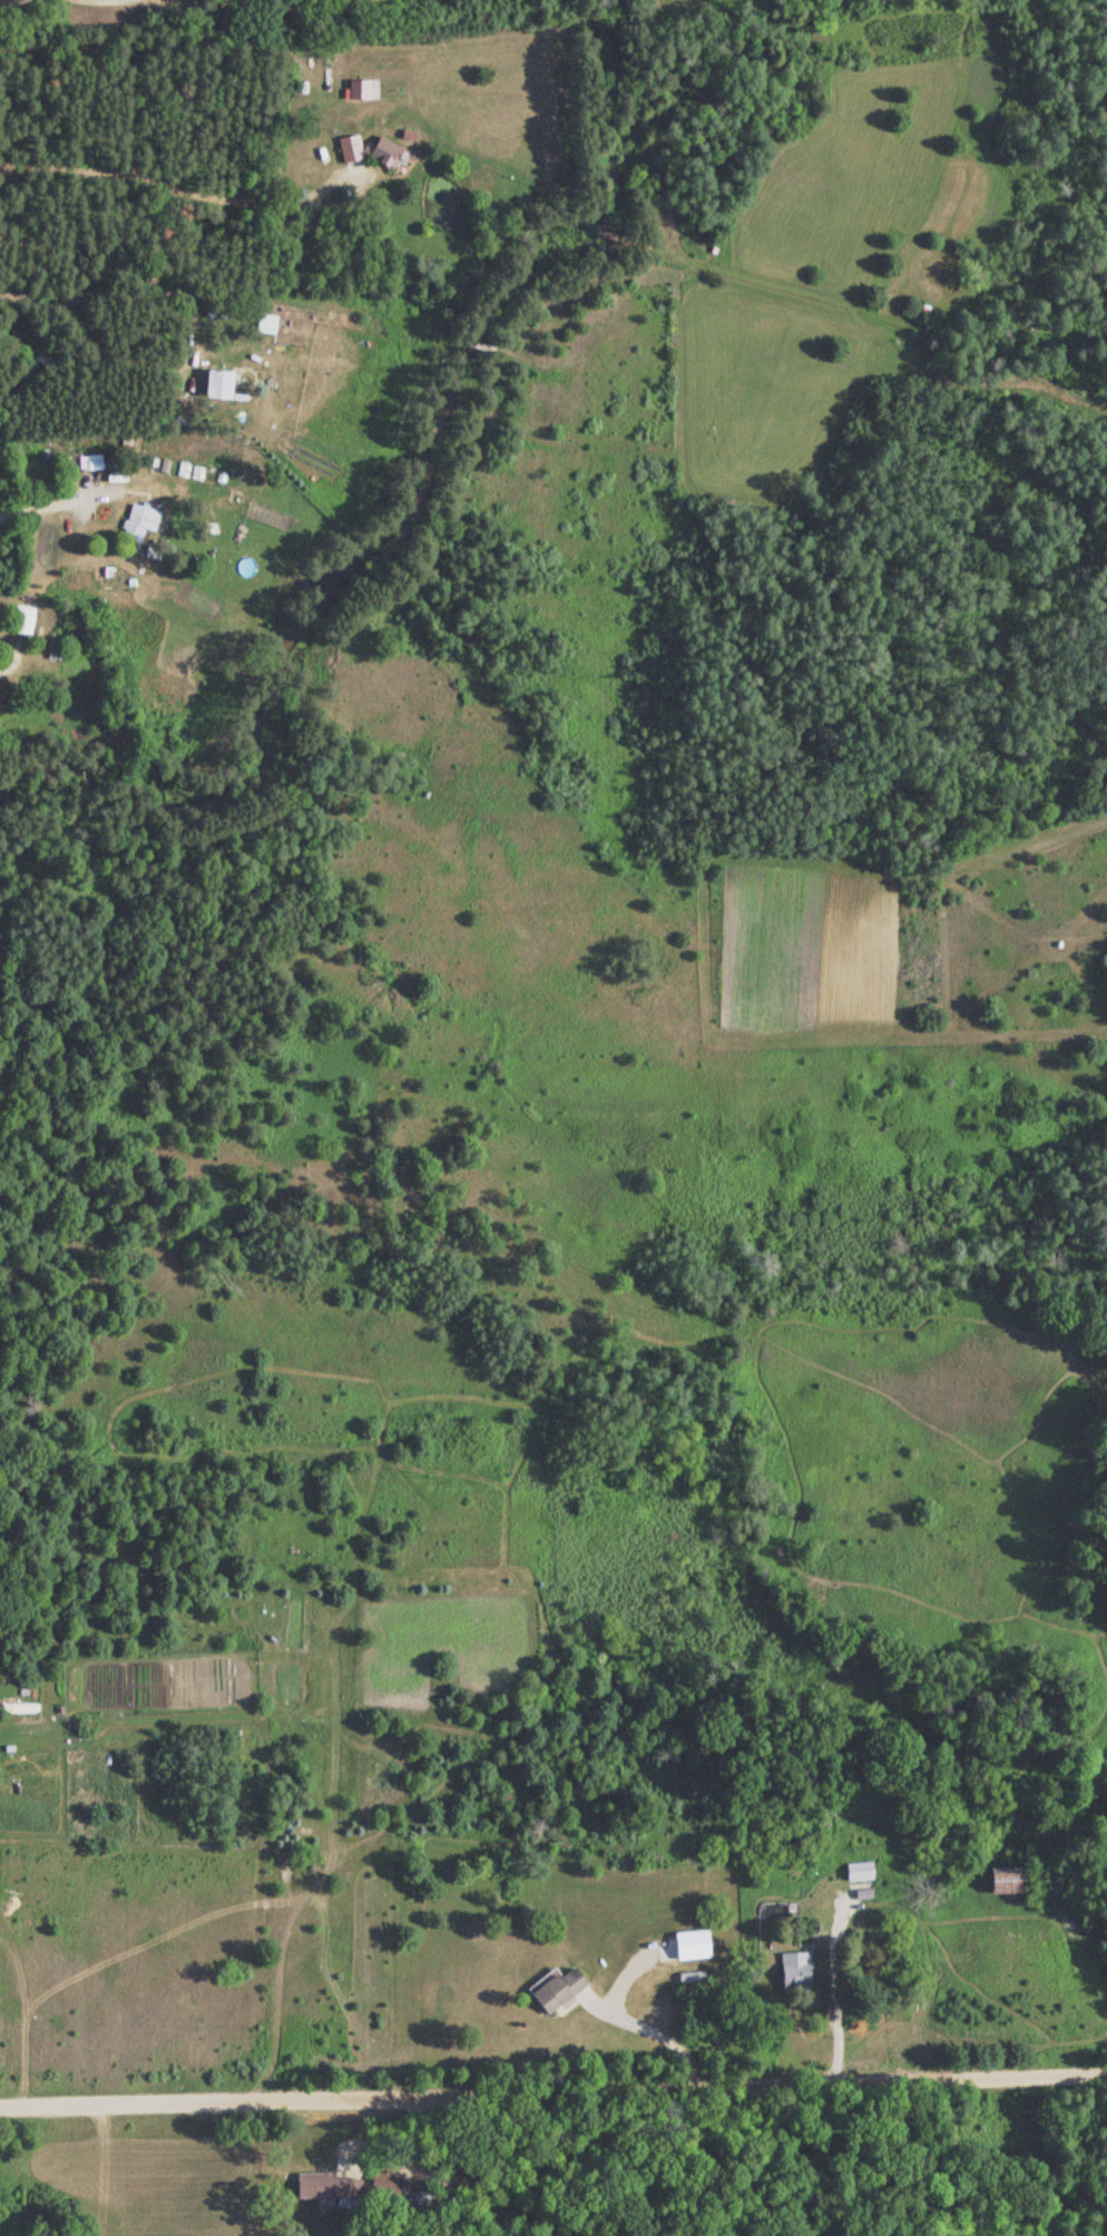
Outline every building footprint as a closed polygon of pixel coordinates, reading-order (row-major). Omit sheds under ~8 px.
[(374,100),(374,80),(345,80),(345,100),(374,100)] [(357,146),(355,134),(336,138),(340,164),(361,160),(361,157),(373,154),(376,167),(393,164),(388,140),(357,146)] [(274,316),(256,313),(254,331),(272,334),(274,316)] [(229,370),(203,370),(203,398),(228,398),(229,370)] [(99,454),(76,455),(76,471),(100,470),(99,454)] [(137,547),(141,529),(153,532),(158,510),(127,503),(119,543),(137,547)] [(28,635),(32,608),(12,605),(9,633),(28,635)] [(844,1862),(844,1880),(869,1880),(869,1862),(844,1862)] [(1023,1893),(1023,1867),(987,1867),(987,1893),(1023,1893)] [(807,1952),(779,1952),(779,1991),(807,1991),(807,1952)] [(552,1969),(525,1989),(543,2015),(584,1985),(572,1967),(558,1977),(552,1969)] [(396,2193),(396,2171),(366,2171),(366,2193),(396,2193)] [(329,2196),(359,2196),(359,2173),(293,2173),(293,2198),(313,2198),(313,2206),(329,2206),(329,2196)]
